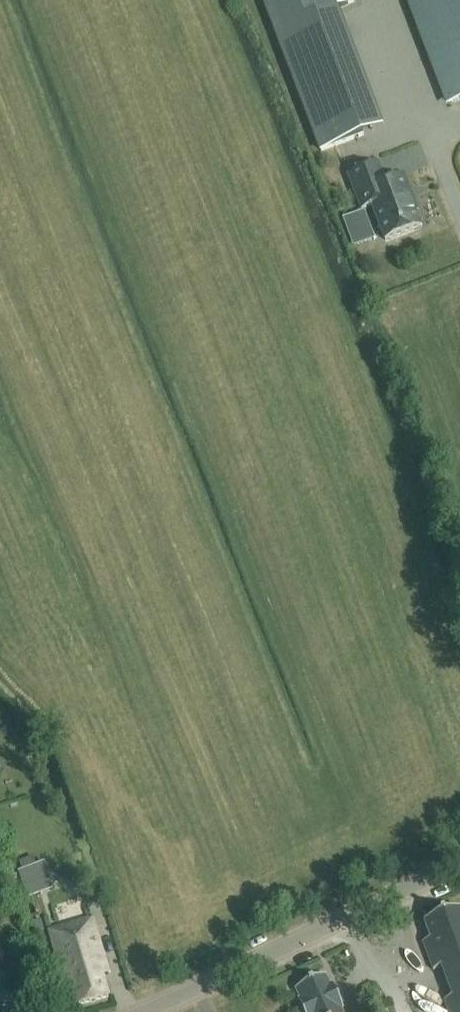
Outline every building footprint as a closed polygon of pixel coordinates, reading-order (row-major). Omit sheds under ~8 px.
[(321,151),(363,135),(316,14),(353,0),(263,0),(321,151)] [(448,102),(459,97),(459,0),(409,0),(448,102)] [(348,175),(361,209),(371,205),(385,240),(420,226),(415,212),(418,211),(404,176),(385,183),(377,164),(348,175)] [(323,346),(308,350),(311,361),(326,357),(323,346)] [(41,891),(32,866),(19,871),(28,896),(41,891)] [(424,923),(430,940),(423,943),(433,972),(442,969),(453,999),(445,1002),(448,1011),(459,1011),(459,910),(424,923)] [(109,998),(102,975),(108,974),(92,920),(49,932),(65,986),(72,984),(78,1006),(109,998)] [(12,996),(19,993),(1,946),(0,946),(0,1011),(19,1011),(12,996)] [(303,1011),(341,1011),(325,976),(296,990),(303,1005),(300,1006),(303,1011)]
